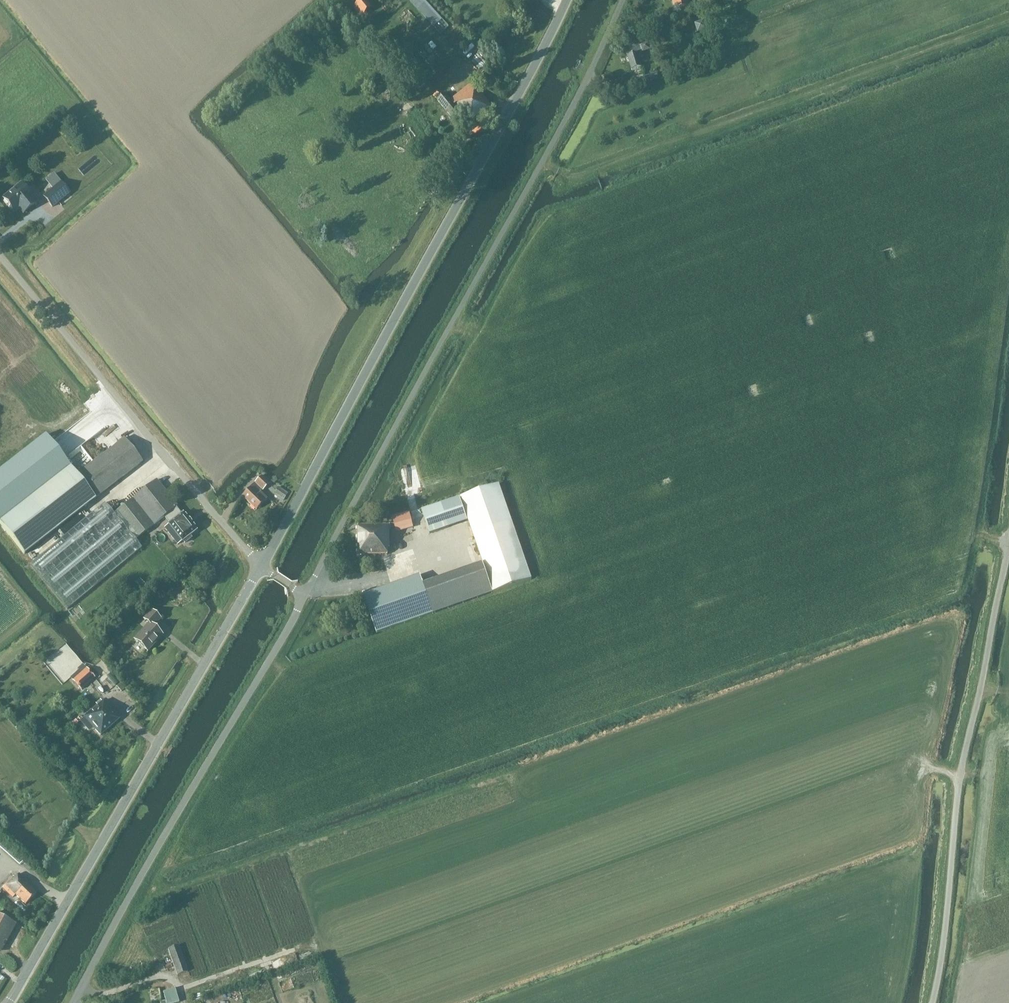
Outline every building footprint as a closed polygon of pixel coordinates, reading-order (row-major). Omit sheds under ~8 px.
[(368,0),(360,0),(353,6),(361,16),(373,6),(368,0)] [(675,10),(689,6),(688,0),(673,0),(675,10)] [(628,56),(627,57),(632,72),(642,69),(638,53),(642,52),(640,46),(626,50),(628,56)] [(657,73),(644,77),(646,83),(659,79),(657,73)] [(436,82),(428,93),(433,96),(441,86),(436,82)] [(472,123),(493,107),(477,86),(461,98),(463,100),(458,104),(472,123)] [(446,94),(438,100),(458,124),(466,118),(446,94)] [(355,134),(350,139),(355,144),(360,139),(355,134)] [(53,188),(43,196),(52,208),(70,193),(61,182),(54,173),(46,180),(53,188)] [(20,183),(2,198),(14,213),(18,209),(23,215),(36,204),(32,198),(20,183)] [(3,517),(40,487),(69,465),(51,442),(45,435),(0,471),(0,519),(3,517)] [(123,438),(77,475),(70,467),(0,522),(0,523),(24,554),(143,461),(123,438)] [(256,510),(267,499),(260,493),(269,484),(260,476),(241,496),(256,510)] [(106,504),(31,564),(66,608),(141,548),(135,540),(158,521),(175,508),(177,506),(156,480),(113,514),(106,504)] [(362,590),(363,594),(376,633),(531,578),(498,484),(460,497),(483,563),(423,584),(420,575),(367,593),(366,589),(362,590)] [(284,500),(288,494),(278,488),(274,494),(284,500)] [(422,510),(430,534),(467,521),(459,498),(422,510)] [(168,524),(182,542),(183,541),(185,543),(191,538),(189,536),(196,530),(191,524),(191,523),(190,523),(188,521),(189,520),(188,519),(188,520),(183,513),(181,514),(176,508),(164,517),(169,524),(168,524)] [(409,512),(393,516),(395,523),(396,529),(413,524),(409,512)] [(359,524),(358,554),(382,554),(387,554),(387,548),(389,548),(390,524),(359,524)] [(139,579),(135,582),(144,592),(148,588),(139,579)] [(147,651),(162,635),(153,627),(160,618),(151,610),(144,619),(148,623),(134,639),(147,651)] [(72,682),(80,691),(94,678),(86,669),(72,682)] [(101,735),(119,719),(103,701),(98,706),(97,705),(84,717),(101,735)] [(0,842),(0,847),(5,852),(9,847),(2,840),(0,842)] [(25,905),(37,894),(27,884),(28,883),(19,874),(15,878),(13,877),(2,888),(13,898),(16,896),(25,905)] [(13,924),(0,916),(0,948),(13,924)] [(176,975),(177,975),(188,971),(179,945),(167,949),(176,975)] [(169,959),(158,963),(161,972),(172,968),(169,959)] [(176,993),(175,989),(163,992),(166,1002),(178,1002),(179,1002),(176,993)]
